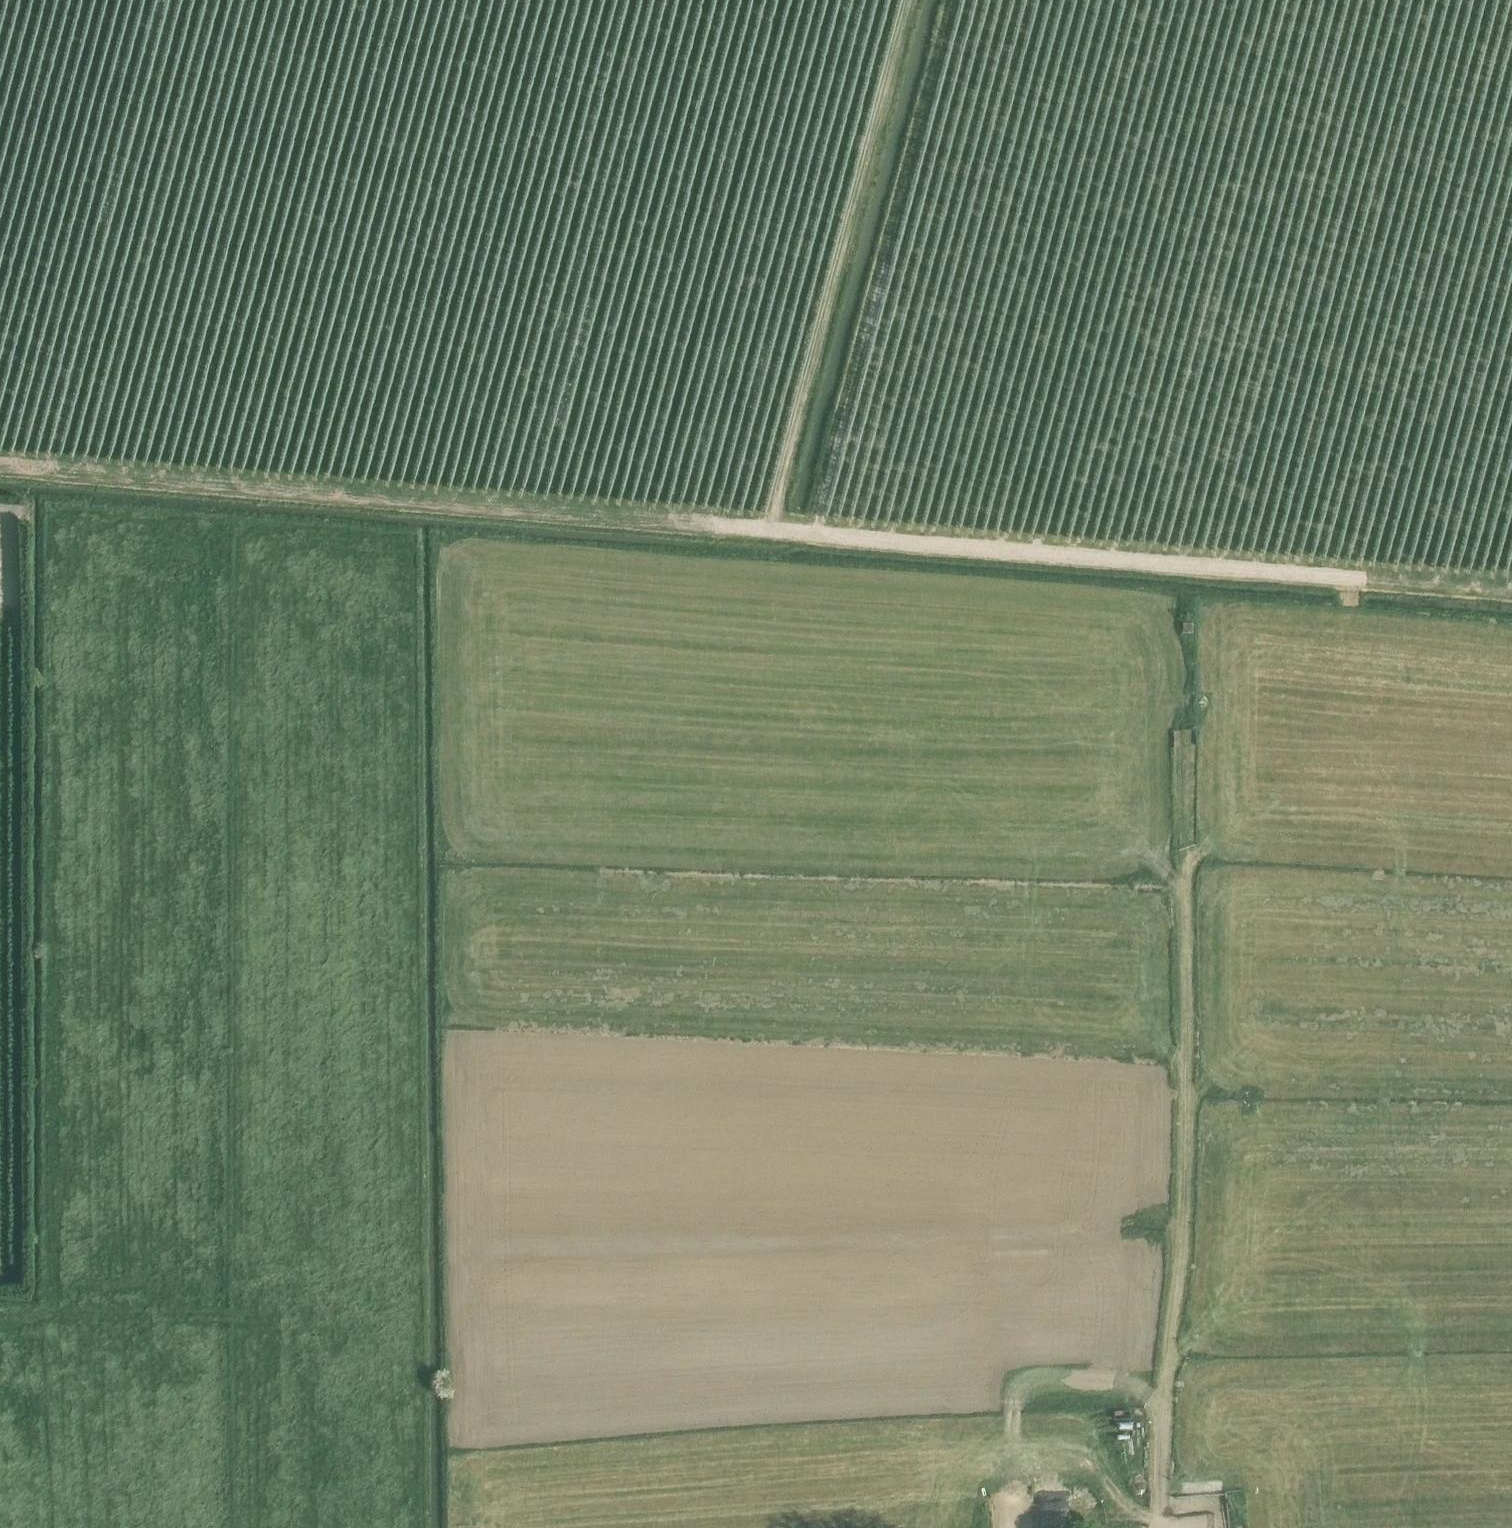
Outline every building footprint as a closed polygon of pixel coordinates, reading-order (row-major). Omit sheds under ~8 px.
[(1059,1515),(1036,1516),(1036,1527),(1060,1527),(1059,1515)]
